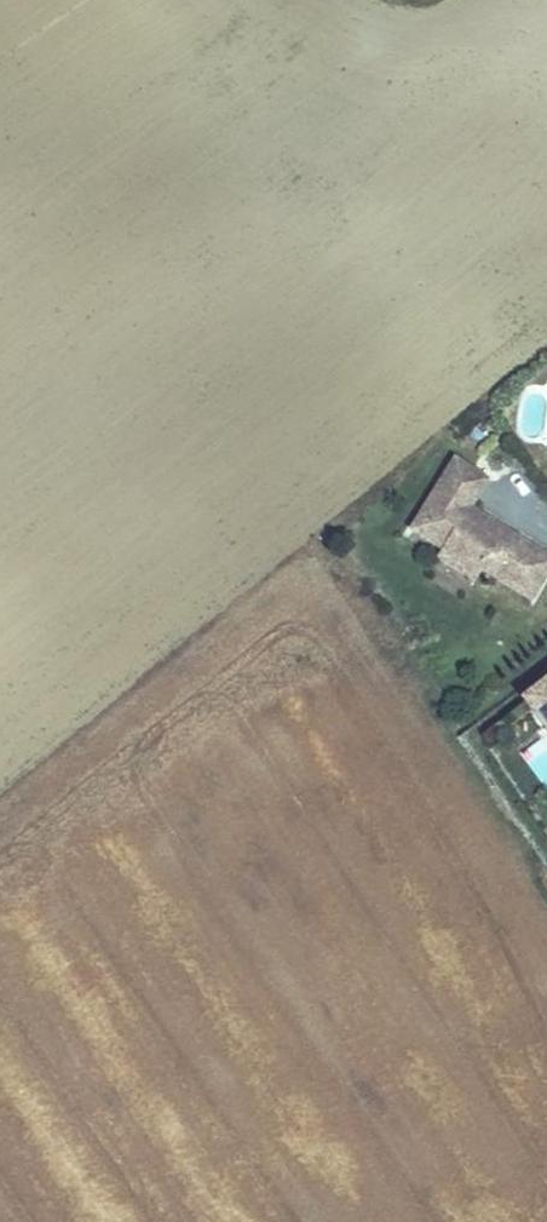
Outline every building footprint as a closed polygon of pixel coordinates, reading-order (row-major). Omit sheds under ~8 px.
[(475,499),(493,470),(460,451),(417,521),(448,540),(443,547),(481,571),(489,560),(538,590),(546,575),(546,543),(475,499)] [(526,690),(546,717),(546,674),(526,690)]
